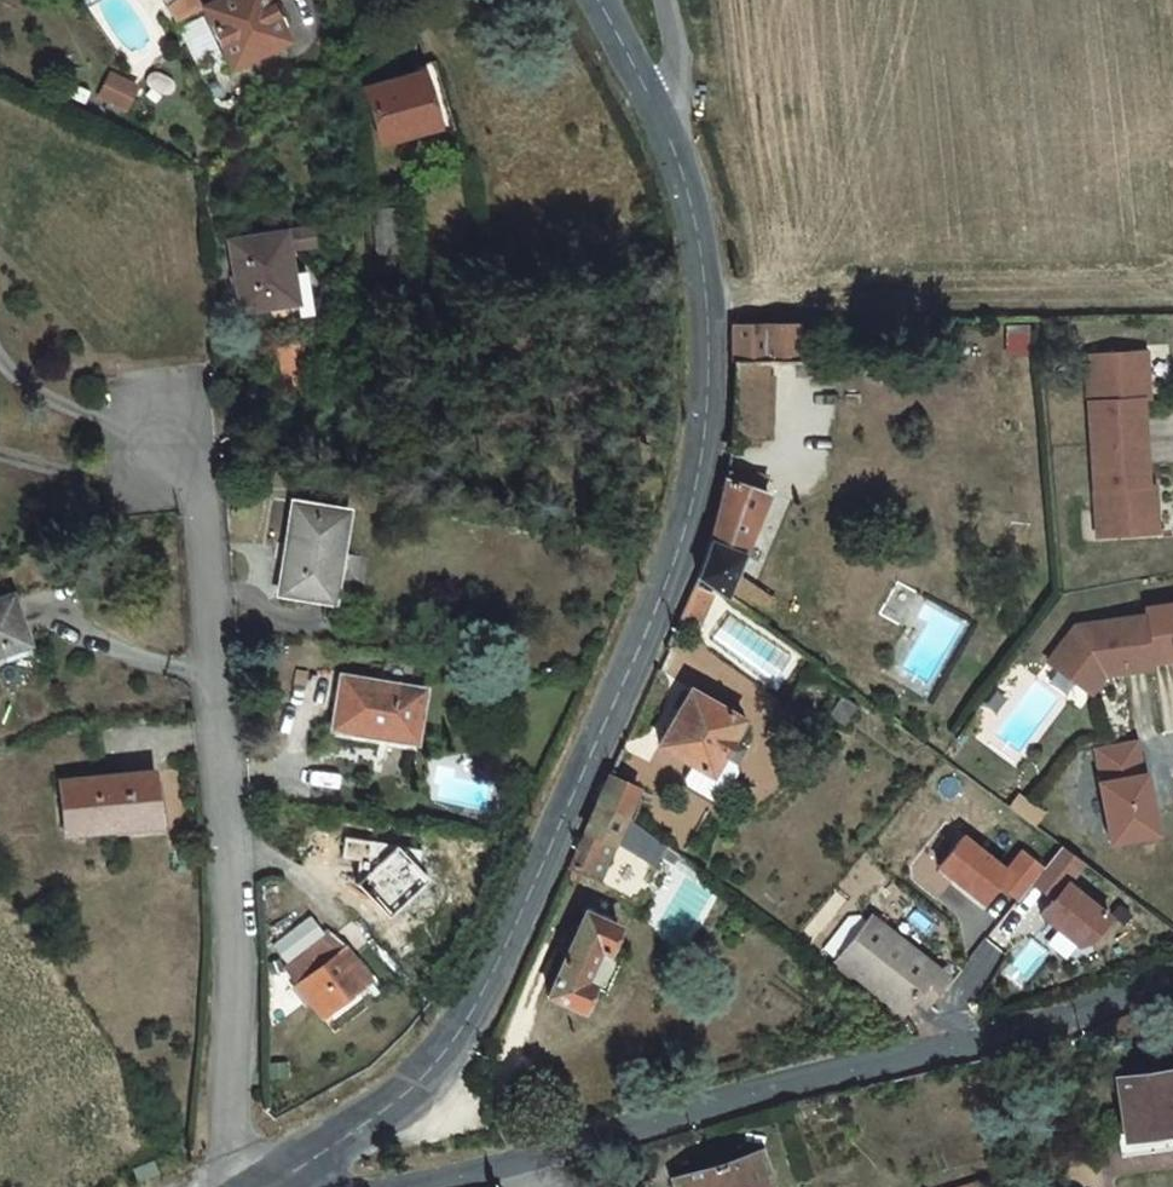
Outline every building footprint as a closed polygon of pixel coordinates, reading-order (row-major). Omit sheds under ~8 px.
[(186,22),(212,5),(209,0),(170,0),(186,22)] [(280,0),(221,0),(212,5),(251,62),(300,31),(280,0)] [(451,122),(436,62),(415,68),(419,78),(371,90),(384,139),(451,122)] [(110,71),(98,98),(129,112),(141,85),(110,71)] [(402,252),(397,207),(375,208),(381,255),(402,252)] [(300,316),(290,232),(232,237),(242,322),(300,316)] [(770,360),(806,361),(807,322),(770,322),(770,360)] [(1146,357),(1097,361),(1099,388),(1090,389),(1095,452),(1148,448),(1145,404),(1143,392),(1150,391),(1146,357)] [(1099,388),(1097,361),(1087,362),(1090,389),(1099,388)] [(810,419),(811,376),(742,375),(744,395),(744,416),(774,417),(776,417),(810,419)] [(771,492),(774,417),(744,416),(745,441),(745,464),(740,491),(750,491),(750,497),(769,498),(769,492),(771,492)] [(776,417),(774,417),(771,492),(779,492),(782,430),(775,429),(776,417)] [(1148,448),(1095,452),(1101,516),(1111,515),(1113,542),(1163,538),(1160,503),(1153,504),(1152,492),(1148,448)] [(342,604),(353,555),(337,551),(347,510),(296,501),(279,586),(325,597),(328,603),(342,604)] [(734,514),(731,524),(741,527),(744,517),(734,514)] [(1111,515),(1101,516),(1103,543),(1113,542),(1111,515)] [(710,587),(697,619),(719,636),(732,646),(740,625),(774,542),(768,540),(774,526),(744,517),(741,527),(731,524),(727,536),(722,554),(710,587)] [(9,602),(0,605),(0,644),(21,637),(9,602)] [(1153,623),(1156,669),(1172,668),(1172,615),(1153,616),(1153,623)] [(703,668),(719,636),(697,619),(679,657),(703,668)] [(1082,628),(1053,662),(1092,696),(1108,679),(1157,675),(1156,669),(1153,623),(1082,628)] [(740,625),(732,646),(764,671),(776,653),(740,625)] [(427,686),(344,674),(335,733),(418,746),(427,686)] [(724,804),(752,750),(695,721),(669,777),(724,804)] [(1140,748),(1101,753),(1106,789),(1102,790),(1110,849),(1156,843),(1148,784),(1145,784),(1140,748)] [(115,818),(160,813),(155,774),(62,783),(68,834),(117,829),(115,818)] [(596,839),(629,857),(644,825),(610,808),(596,839)] [(117,829),(162,832),(160,813),(115,818),(117,829)] [(424,852),(346,839),(343,857),(362,860),(358,886),(393,922),(435,881),(422,867),(424,852)] [(596,839),(583,867),(617,882),(629,857),(596,839)] [(1023,857),(1007,876),(964,840),(939,871),(982,907),(997,888),(1018,905),(1032,888),(1043,875),(1023,857)] [(1111,926),(1068,891),(1084,871),(1062,853),(1043,875),(1032,888),(1056,908),(1043,922),(1081,954),(1092,949),(1111,926)] [(658,901),(665,886),(662,883),(629,857),(617,882),(658,901)] [(564,909),(597,924),(617,882),(583,867),(565,907),(564,909)] [(832,951),(848,965),(877,933),(868,925),(858,922),(832,951)] [(944,984),(880,930),(877,933),(848,965),(905,1014),(917,998),(927,1005),(944,984)] [(626,965),(588,945),(551,1029),(587,1047),(626,965)] [(349,1008),(325,975),(320,979),(309,964),(265,995),(300,1043),(349,1008)] [(1170,1073),(1115,1083),(1124,1141),(1172,1133),(1172,1089),(1170,1073)] [(770,1150),(672,1171),(675,1186),(778,1186),(770,1150)]
